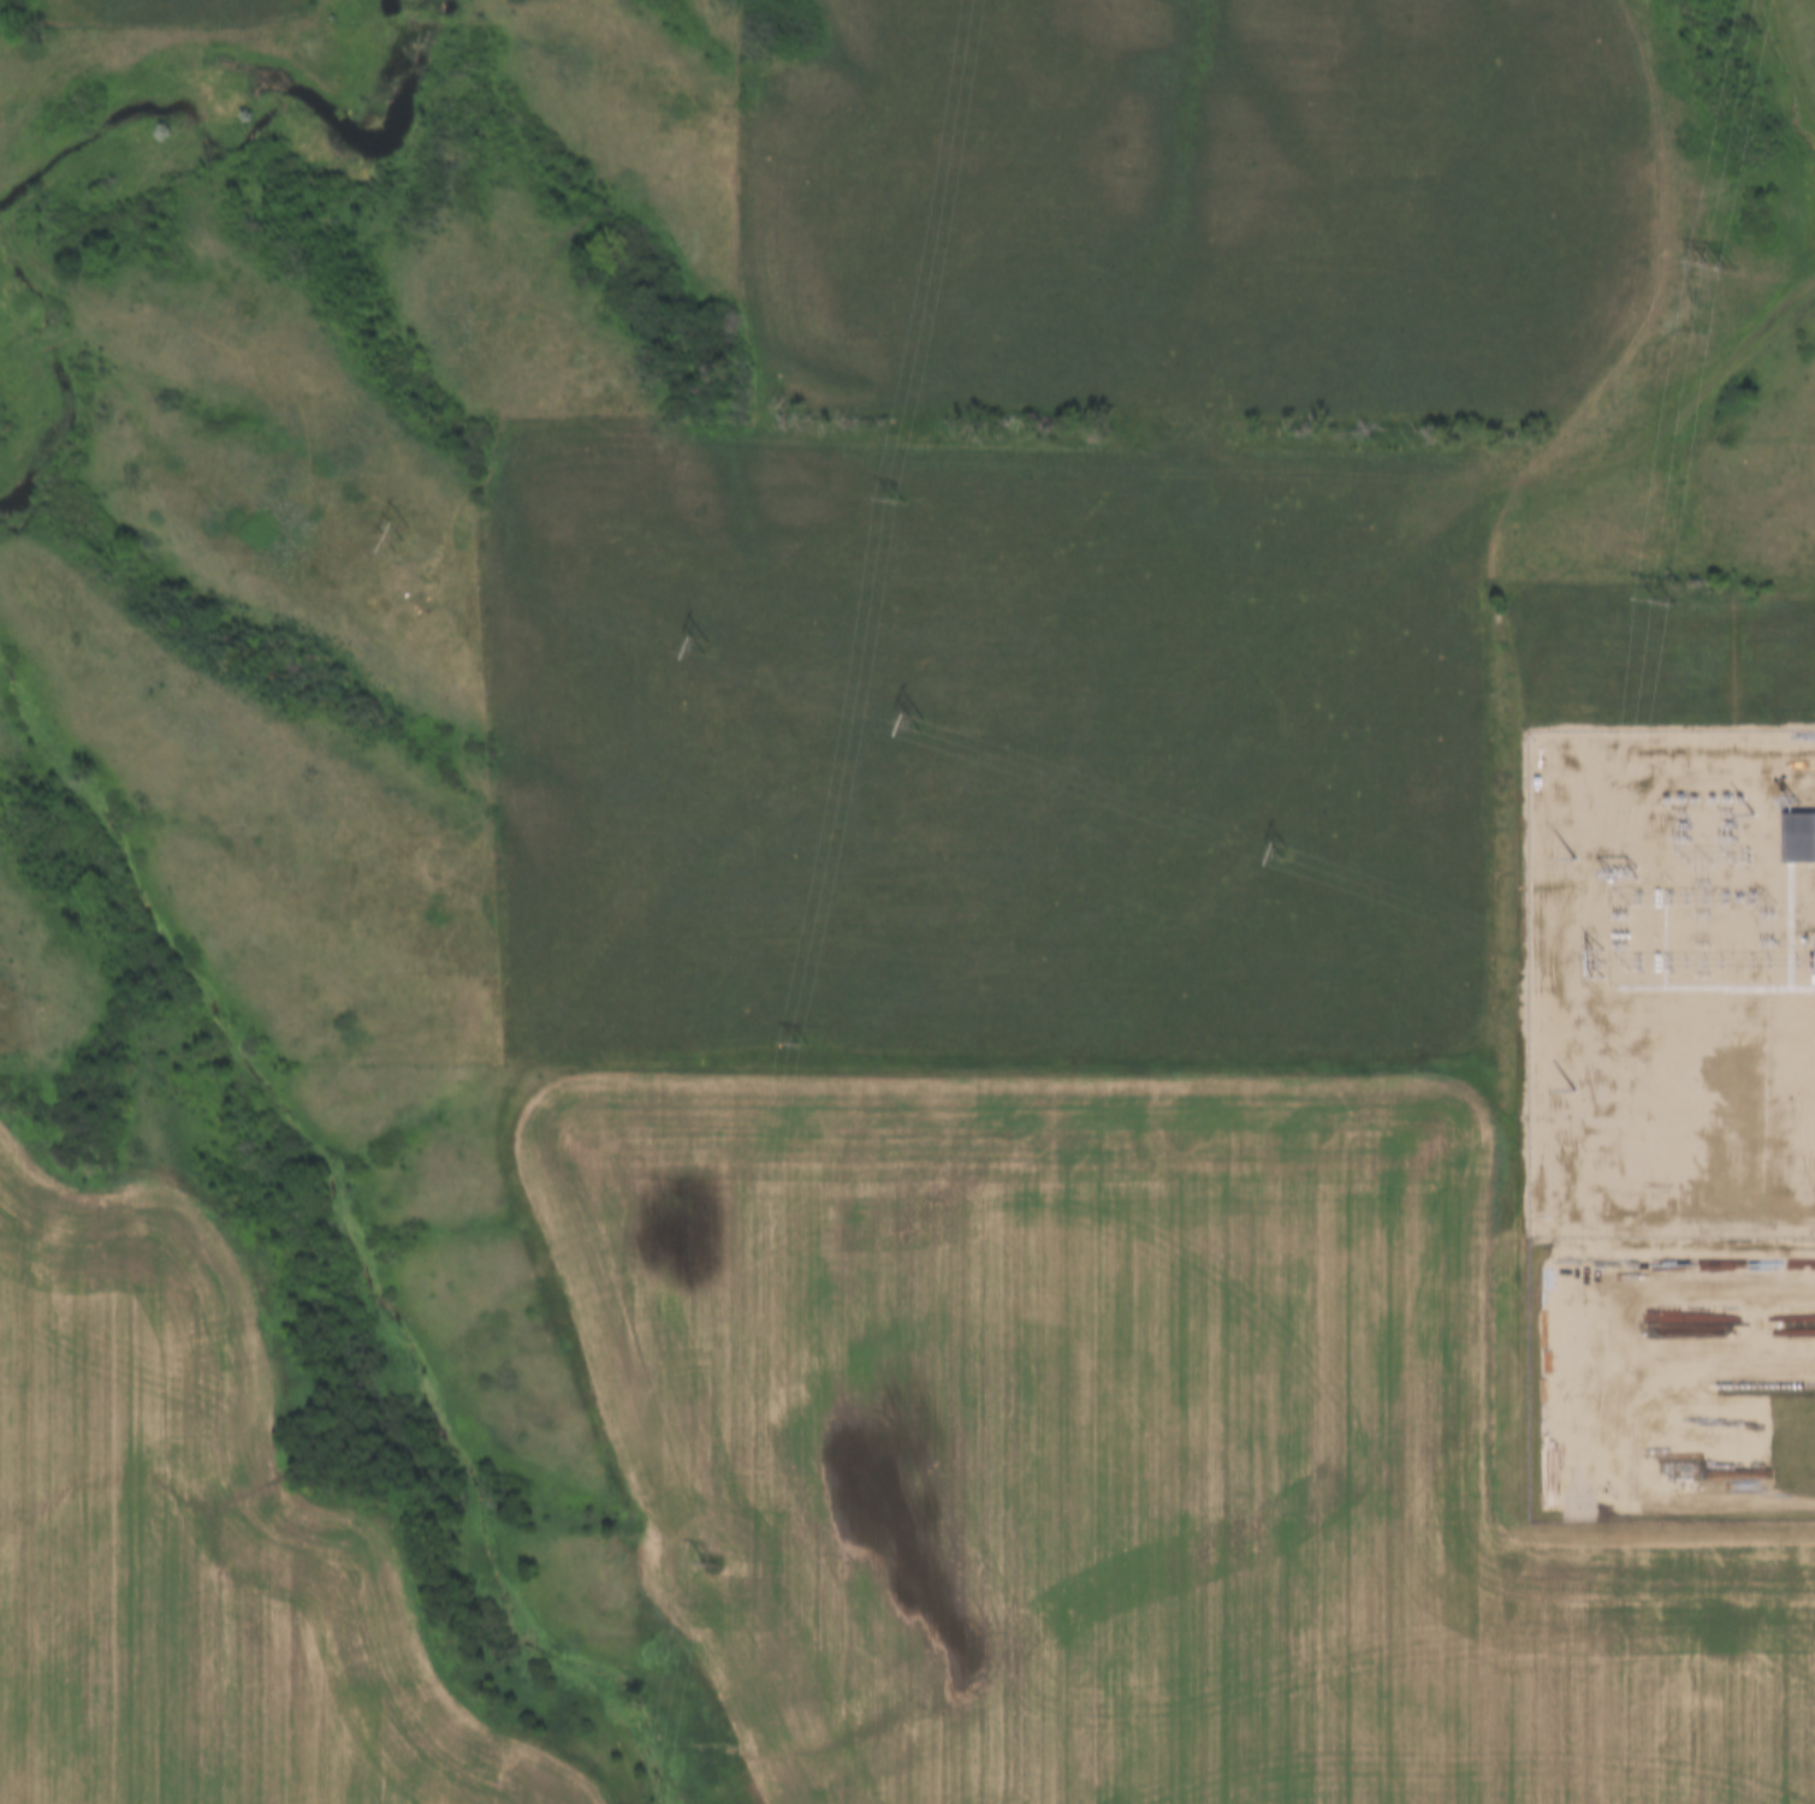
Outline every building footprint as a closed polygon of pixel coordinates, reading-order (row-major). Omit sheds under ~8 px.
[(1814,861),(1814,813),(1781,813),(1781,861),(1814,861)]
